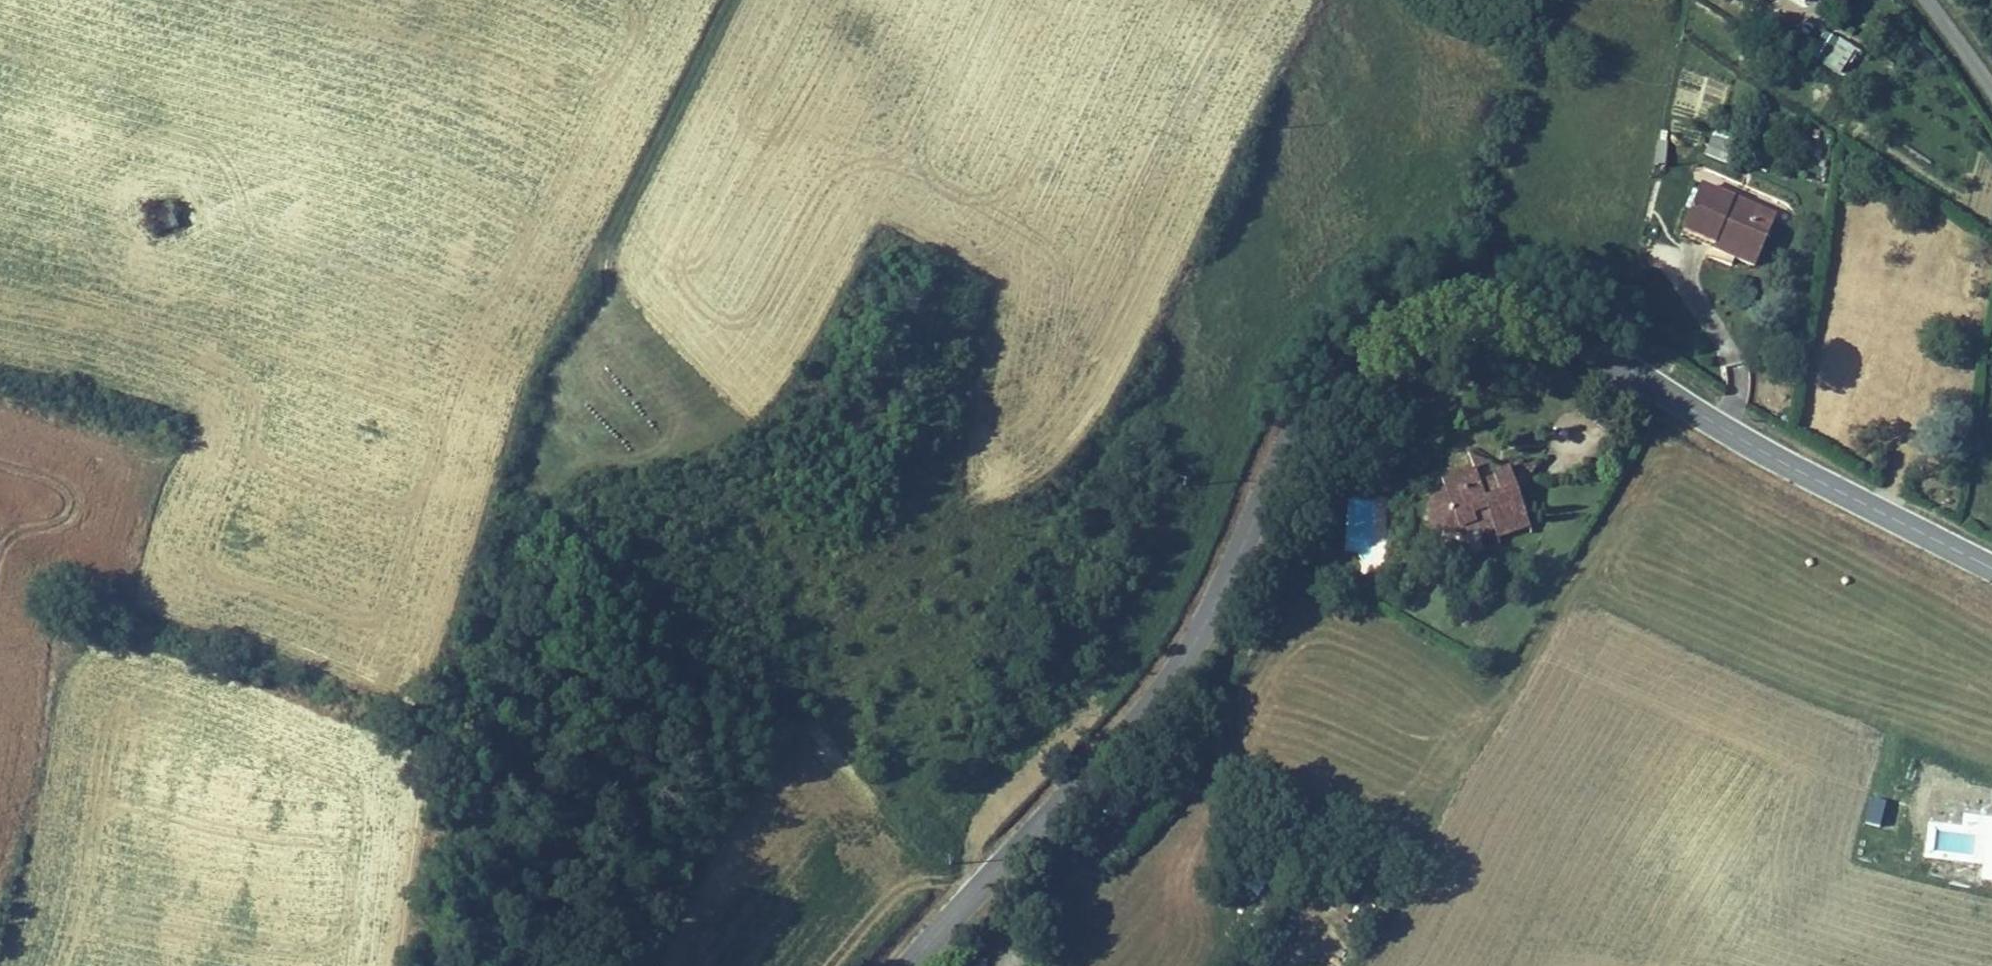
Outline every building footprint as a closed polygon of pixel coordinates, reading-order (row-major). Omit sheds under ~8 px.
[(1841,79),(1859,50),(1829,32),(1811,60),(1841,79)] [(1720,241),(1723,233),(1763,250),(1779,211),(1703,181),(1685,227),(1720,241)] [(1720,241),(1685,227),(1683,233),(1758,263),(1763,250),(1723,233),(1720,241)] [(1480,435),(1485,452),(1502,446),(1480,435)] [(1537,502),(1521,452),(1506,457),(1507,462),(1491,467),(1489,463),(1485,452),(1451,465),(1454,474),(1454,475),(1457,477),(1450,489),(1446,487),(1442,494),(1444,503),(1457,511),(1460,505),(1468,509),(1471,520),(1473,525),(1491,519),(1490,513),(1504,508),(1506,514),(1537,502)] [(1507,462),(1506,457),(1489,463),(1491,467),(1507,462)] [(1457,477),(1454,475),(1454,474),(1446,487),(1450,489),(1457,477)] [(1442,494),(1446,487),(1440,484),(1429,504),(1453,517),(1457,511),(1444,503),(1442,494)]
